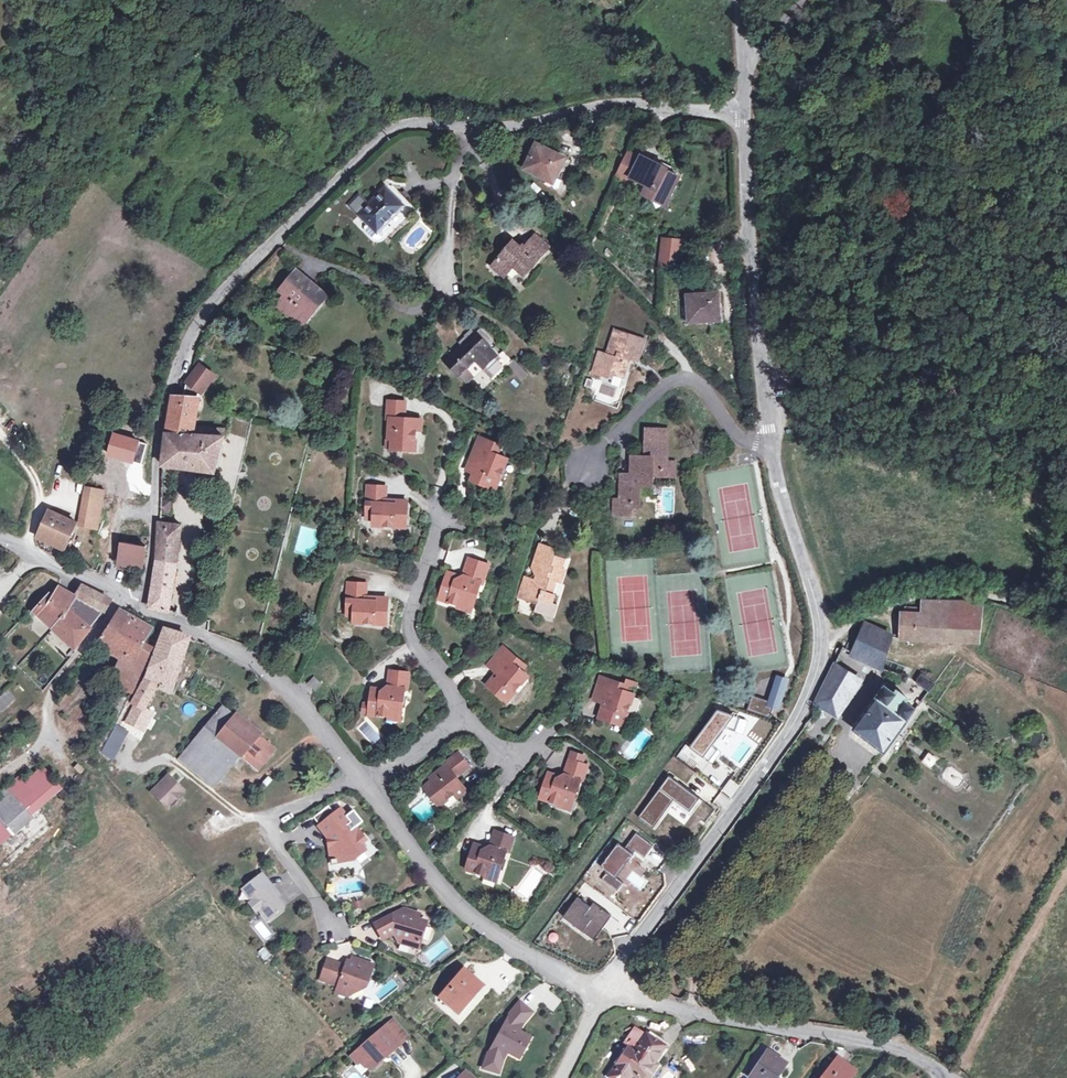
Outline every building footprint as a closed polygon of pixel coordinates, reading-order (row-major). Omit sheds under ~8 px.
[(35,92),(30,86),(21,94),(27,99),(35,92)] [(451,137),(444,141),(448,148),(455,144),(451,137)] [(563,158),(536,145),(524,169),(552,182),(563,158)] [(638,159),(626,153),(616,174),(628,180),(630,176),(649,186),(645,194),(655,198),(657,194),(667,200),(678,177),(669,173),(668,176),(664,174),(666,170),(639,157),(638,159)] [(349,204),(358,214),(366,222),(363,225),(363,229),(375,241),(380,241),(383,237),(384,233),(380,229),(403,205),(385,187),(367,204),(358,195),(349,204)] [(657,194),(655,198),(665,203),(667,200),(657,194)] [(522,250),(512,242),(492,265),(504,276),(515,263),(526,272),(549,246),(535,235),(522,250)] [(682,240),(662,238),(660,266),(679,268),(682,240)] [(279,289),(285,294),(276,304),(285,313),(300,326),(315,308),(309,303),(320,290),(295,269),(279,289)] [(285,294),(279,289),(261,310),(266,315),(276,323),(285,313),(276,304),(285,294)] [(326,295),(320,290),(309,303),(315,308),(326,295)] [(717,293),(686,296),(688,322),(719,320),(717,293)] [(537,323),(527,318),(524,324),(534,330),(537,323)] [(468,338),(461,345),(444,360),(458,375),(461,373),(474,360),(482,368),(485,372),(488,369),(493,374),(502,365),(498,361),(501,357),(499,355),(497,353),(490,346),(477,332),(476,331),(475,332),(471,328),(464,335),(465,335),(468,338)] [(480,329),(477,332),(490,346),(493,343),(480,329)] [(643,339),(614,330),(606,354),(598,352),(592,371),(600,374),(602,366),(610,369),(609,373),(613,374),(621,377),(627,358),(636,361),(640,348),(643,339)] [(468,338),(465,335),(458,342),(461,345),(468,338)] [(499,355),(501,357),(508,364),(513,370),(517,365),(512,360),(511,361),(502,352),(499,355)] [(185,382),(181,397),(197,398),(198,391),(199,392),(213,373),(199,363),(185,382)] [(610,369),(602,366),(600,374),(612,378),(613,374),(609,373),(610,369)] [(172,397),(170,396),(164,433),(192,434),(198,398),(197,398),(181,397),(180,394),(172,393),(172,397)] [(388,422),(391,423),(387,441),(390,442),(388,452),(410,456),(414,438),(419,439),(421,428),(404,424),(408,408),(392,404),(388,422)] [(644,457),(631,457),(630,478),(620,478),(620,500),(613,500),(612,514),(631,515),(631,508),(639,507),(640,496),(640,486),(651,486),(652,486),(653,475),(674,476),(674,461),(665,462),(665,429),(645,429),(644,457)] [(192,434),(164,433),(162,465),(215,472),(224,437),(212,436),(200,435),(192,434)] [(478,437),(469,460),(478,464),(474,472),(471,479),(490,487),(494,476),(498,478),(506,459),(496,455),(500,446),(478,437)] [(322,439),(315,438),(313,445),(320,446),(322,439)] [(478,464),(469,460),(466,468),(474,472),(478,464)] [(100,468),(93,466),(91,476),(98,478),(100,468)] [(498,478),(494,476),(490,487),(494,488),(498,478)] [(388,486),(370,485),(368,512),(376,512),(376,517),(376,523),(406,525),(408,500),(387,499),(388,486)] [(76,527),(98,530),(104,489),(82,486),(76,527)] [(651,486),(640,486),(640,496),(651,496),(651,486)] [(170,500),(160,500),(159,511),(169,512),(170,500)] [(75,524),(48,512),(37,536),(64,548),(75,524)] [(159,517),(159,523),(156,560),(177,563),(181,526),(169,524),(169,518),(159,517)] [(145,525),(127,521),(123,542),(147,546),(148,539),(148,536),(143,536),(145,525)] [(147,546),(123,542),(119,563),(143,566),(147,546)] [(539,543),(531,566),(537,579),(536,580),(536,581),(532,580),(524,577),(518,597),(529,600),(530,596),(539,599),(535,612),(551,617),(556,604),(552,603),(554,595),(551,594),(555,582),(560,583),(564,570),(561,569),(564,558),(555,555),(552,547),(539,543)] [(455,576),(446,572),(438,595),(457,602),(459,597),(470,601),(478,579),(481,580),(487,563),(467,556),(462,573),(455,576)] [(177,563),(156,560),(149,607),(169,611),(177,563)] [(462,573),(447,568),(446,572),(455,576),(462,573)] [(366,581),(349,580),(347,606),(354,606),(354,610),(354,618),(373,619),(373,615),(384,615),(386,595),(365,594),(366,581)] [(79,586),(73,597),(103,613),(110,601),(87,589),(79,586)] [(35,611),(34,612),(73,649),(100,614),(75,600),(72,599),(72,598),(57,588),(47,606),(42,602),(35,611)] [(459,597),(457,602),(457,603),(468,607),(470,601),(459,597)] [(901,607),(900,612),(900,639),(977,641),(982,601),(934,600),(933,613),(920,613),(921,608),(901,607)] [(934,600),(921,601),(921,608),(920,613),(933,613),(934,600)] [(790,609),(784,610),(786,626),(793,624),(790,609)] [(112,621),(104,633),(94,645),(119,659),(124,662),(133,645),(115,635),(126,616),(118,611),(112,621)] [(150,630),(126,616),(115,635),(133,645),(139,648),(141,644),(150,630)] [(856,645),(849,643),(847,649),(853,651),(851,656),(879,668),(891,634),(865,624),(856,645)] [(188,639),(163,631),(144,678),(156,683),(160,685),(158,688),(170,692),(188,639)] [(124,662),(119,659),(112,672),(125,678),(127,675),(132,677),(134,672),(140,674),(141,671),(132,665),(139,652),(139,648),(133,645),(124,662)] [(487,663),(496,671),(485,683),(504,700),(524,676),(517,669),(521,664),(501,647),(487,663)] [(860,680),(833,664),(814,703),(819,707),(836,717),(860,680)] [(405,669),(385,665),(383,680),(376,685),(367,683),(364,697),(357,696),(355,704),(362,706),(381,709),(382,705),(395,707),(399,684),(402,684),(405,669)] [(112,672),(108,682),(117,687),(130,694),(136,682),(139,676),(140,674),(134,672),(132,677),(127,675),(125,678),(112,672)] [(921,674),(916,682),(928,691),(933,683),(921,674)] [(753,697),(748,710),(769,717),(773,708),(780,710),(791,680),(777,675),(767,701),(753,697)] [(313,676),(308,683),(315,689),(321,683),(313,676)] [(591,698),(602,702),(597,717),(620,726),(630,696),(634,685),(624,681),(623,686),(598,677),(591,698)] [(156,683),(144,678),(130,703),(141,710),(156,683)] [(892,692),(883,685),(852,728),(884,751),(915,709),(906,702),(909,699),(894,689),(892,692)] [(130,694),(117,687),(114,694),(123,699),(124,698),(127,699),(130,694)] [(0,697),(0,704),(3,707),(12,699),(6,692),(0,697)] [(114,694),(110,692),(103,706),(116,712),(123,699),(114,694)] [(326,704),(321,708),(328,717),(333,713),(326,704)] [(208,721),(221,732),(217,737),(240,756),(241,758),(257,738),(233,718),(235,717),(221,705),(208,721)] [(395,707),(382,705),(381,709),(381,712),(393,714),(395,707)] [(717,710),(690,747),(708,760),(716,751),(728,760),(746,736),(750,718),(717,710)] [(221,732),(208,721),(176,759),(212,789),(239,758),(240,756),(217,737),(221,732)] [(115,759),(127,729),(114,723),(101,754),(115,759)] [(272,751),(257,738),(241,758),(240,756),(239,758),(255,771),(272,751)] [(427,775),(429,778),(421,784),(435,803),(450,791),(453,795),(462,788),(451,774),(464,763),(454,749),(440,760),(442,763),(427,775)] [(933,769),(938,757),(926,752),(920,763),(933,769)] [(554,778),(544,774),(537,796),(556,803),(557,799),(568,803),(576,781),(579,782),(584,766),(565,759),(560,774),(554,778)] [(427,775),(425,773),(417,779),(421,784),(429,778),(427,775)] [(20,782),(0,798),(0,841),(1,842),(10,836),(12,837),(54,802),(51,798),(62,789),(51,777),(40,786),(31,775),(21,783),(20,782)] [(668,775),(637,816),(651,827),(673,799),(689,811),(698,799),(668,775)] [(170,779),(167,776),(151,792),(154,795),(170,779)] [(17,778),(0,793),(0,798),(20,782),(17,778)] [(182,791),(170,779),(154,795),(166,808),(182,791)] [(557,799),(556,803),(555,804),(567,808),(568,803),(557,799)] [(338,810),(316,827),(325,839),(328,839),(330,847),(327,848),(330,864),(349,861),(362,851),(358,846),(359,836),(338,810)] [(480,849),(471,846),(463,868),(482,875),(484,870),(495,874),(503,851),(506,852),(511,837),(492,830),(487,845),(480,849)] [(601,880),(616,891),(622,882),(615,878),(634,852),(644,859),(653,847),(636,835),(626,849),(618,843),(600,868),(606,873),(601,880)] [(495,874),(484,870),(482,875),(482,876),(493,880),(495,874)] [(260,876),(257,879),(265,889),(268,887),(260,876)] [(252,901),(259,910),(265,917),(272,912),(274,914),(281,908),(273,899),(276,897),(268,887),(265,889),(257,879),(243,890),(252,901)] [(577,899),(564,918),(594,939),(611,916),(593,904),(590,908),(577,899)] [(252,901),(248,904),(255,913),(259,910),(252,901)] [(396,913),(374,925),(381,939),(393,933),(398,943),(416,948),(425,922),(416,920),(418,914),(404,910),(402,915),(396,913)] [(329,974),(323,971),(320,980),(337,986),(335,993),(346,996),(347,992),(361,986),(364,978),(367,979),(372,966),(357,960),(355,965),(349,963),(346,962),(344,967),(333,964),(329,974)] [(333,964),(326,961),(323,971),(329,974),(333,964)] [(471,977),(462,970),(439,997),(458,1013),(471,997),(469,996),(479,985),(471,977)] [(367,979),(364,978),(361,986),(366,988),(369,980),(367,979)] [(481,1068),(498,1073),(502,1059),(506,1052),(516,1057),(527,1036),(517,1031),(521,1024),(531,1013),(519,1002),(511,1011),(511,1015),(489,1055),(485,1056),(481,1068)] [(645,1034),(633,1025),(616,1051),(621,1055),(628,1059),(645,1034)] [(399,1044),(384,1027),(350,1056),(356,1064),(359,1062),(364,1067),(372,1068),(377,1063),(378,1058),(382,1055),(384,1057),(399,1044)] [(621,1055),(608,1075),(612,1077),(627,1077),(633,1069),(647,1077),(653,1068),(650,1066),(664,1046),(645,1034),(628,1059),(621,1055)] [(765,1051),(749,1075),(753,1077),(774,1077),(784,1064),(765,1051)] [(836,1057),(820,1077),(848,1077),(854,1071),(836,1057)]
